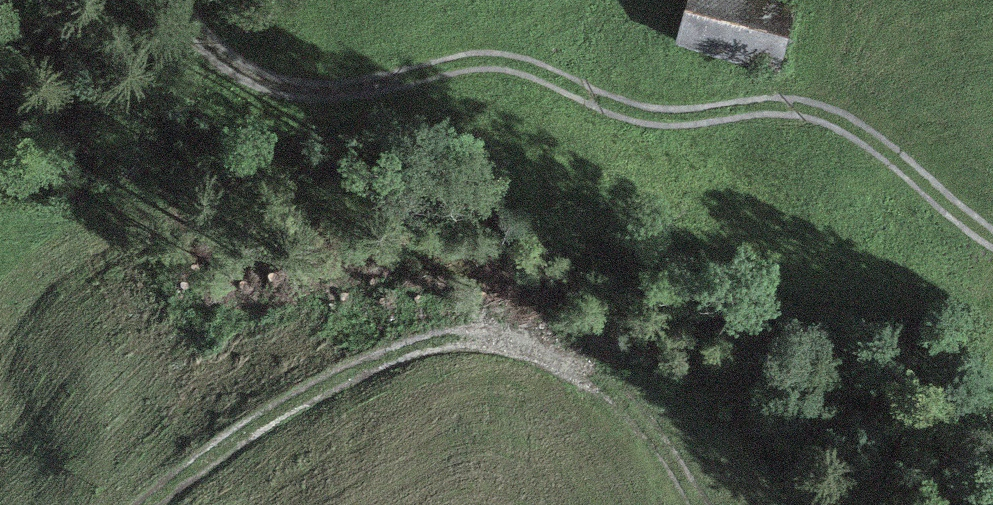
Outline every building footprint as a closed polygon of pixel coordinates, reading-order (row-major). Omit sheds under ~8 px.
[(674,45),(780,79),(805,0),(689,0),(674,45)]
